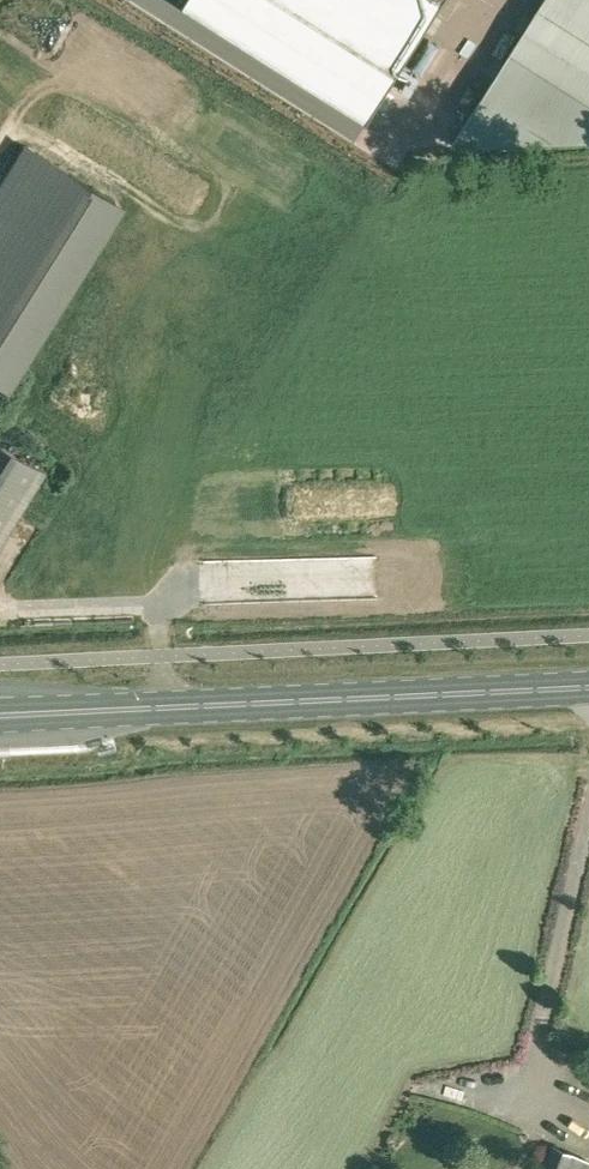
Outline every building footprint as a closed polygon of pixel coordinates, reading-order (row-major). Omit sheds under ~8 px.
[(397,74),(444,0),(280,0),(397,74)] [(588,137),(588,0),(544,0),(454,143),(588,137)] [(141,158),(51,101),(24,145),(0,183),(0,382),(141,158)] [(47,472),(0,442),(0,548),(47,472)] [(575,1153),(575,1152),(553,1144),(542,1168),(588,1168),(588,1159),(575,1153)]
